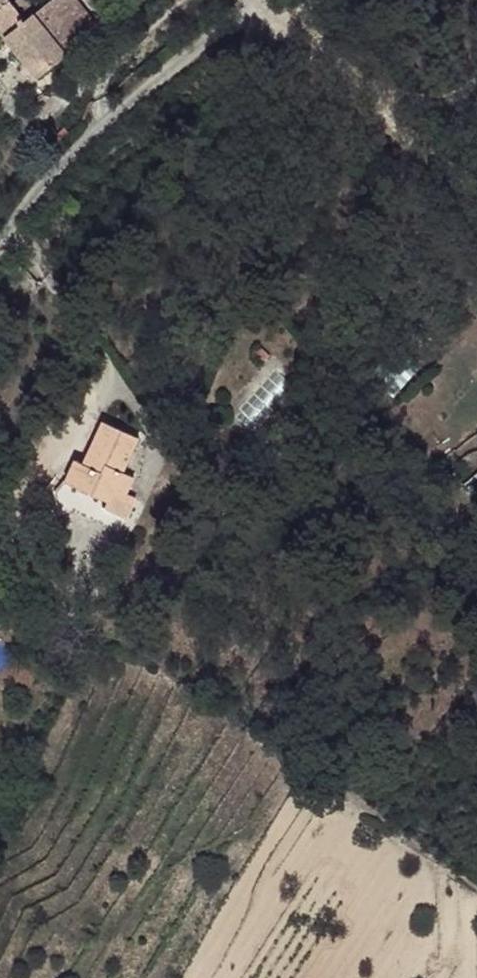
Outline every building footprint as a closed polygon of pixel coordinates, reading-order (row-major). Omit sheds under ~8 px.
[(50,0),(33,0),(23,8),(16,0),(0,0),(0,25),(37,67),(64,44),(56,33),(69,22),(50,0)] [(86,0),(50,0),(69,22),(90,5),(86,0)] [(74,451),(62,471),(104,494),(110,484),(118,489),(126,472),(117,466),(133,432),(101,416),(80,454),(74,451)] [(467,467),(476,476),(476,456),(467,467)] [(110,484),(104,494),(100,501),(117,510),(126,494),(118,489),(110,484)]
